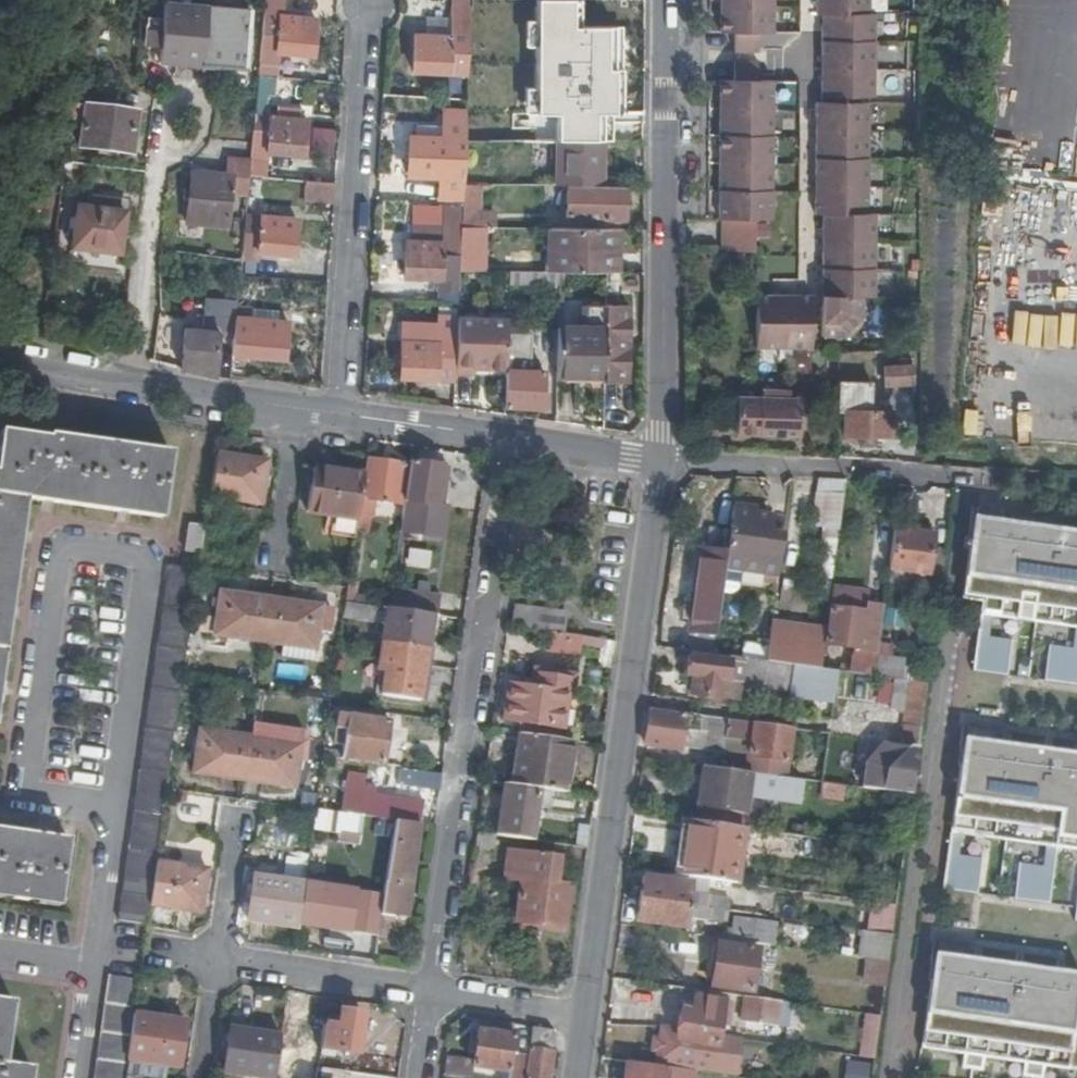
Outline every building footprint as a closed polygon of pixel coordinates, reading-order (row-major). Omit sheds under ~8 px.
[(204,59),(208,2),(191,0),(166,0),(160,54),(204,59)] [(260,65),(277,67),(278,57),(312,61),(316,24),(280,20),(282,0),(266,0),(260,65)] [(731,19),(721,18),(721,34),(735,34),(734,52),(756,53),(759,53),(758,34),(774,35),(774,0),(730,0),(731,19)] [(721,18),(731,19),(730,0),(721,0),(721,18)] [(837,98),(875,99),(876,18),(870,18),(870,0),(818,0),(818,3),(828,4),(828,17),(833,17),(833,31),(823,31),(823,60),(832,60),(833,84),(823,85),(823,98),(837,98)] [(208,2),(204,59),(245,63),(251,7),(208,2)] [(823,17),(828,17),(828,4),(818,3),(818,17),(823,17)] [(414,76),(469,79),(471,9),(449,10),(448,20),(447,40),(426,39),(416,39),(414,76)] [(823,17),(823,31),(833,31),(833,17),(828,17),(823,17)] [(427,20),(426,39),(447,40),(448,20),(427,20)] [(823,60),(823,85),(833,84),(832,60),(823,60)] [(759,82),(756,82),(745,82),(746,71),(756,72),(758,72),(758,63),(756,63),(734,63),(734,82),(721,82),(721,97),(730,97),(730,122),(721,122),(721,152),(730,151),(729,178),(720,178),(720,193),(730,193),(729,206),(720,205),(720,220),(756,221),(773,221),(773,82),(759,83),(759,82)] [(277,67),(260,65),(259,79),(267,79),(275,80),(277,67)] [(756,82),(759,82),(758,72),(756,72),(746,71),(745,82),(756,82)] [(266,93),(267,79),(259,79),(257,92),(266,93)] [(267,135),(265,157),(303,161),(306,124),(285,122),(285,117),(278,116),(277,120),(269,120),(269,121),(263,120),(266,93),(257,92),(258,97),(253,134),(267,135)] [(730,97),(721,97),(721,122),(730,122),(730,97)] [(824,304),(839,304),(839,337),(845,337),(866,316),(866,296),(877,296),(877,213),(869,213),(869,105),(837,104),(817,104),(817,119),(828,120),(827,147),(817,147),(817,176),(827,176),(826,201),(817,201),(817,213),(824,213),(824,228),(834,228),(834,253),(824,253),(824,280),(834,279),(834,296),(824,296),(824,304)] [(73,110),(72,122),(84,123),(81,151),(132,158),(138,118),(73,110)] [(828,120),(817,119),(817,147),(827,147),(828,120)] [(336,154),(334,126),(306,128),(307,155),(336,154)] [(249,178),(263,180),(265,157),(267,135),(253,134),(251,164),(249,178)] [(447,157),(465,158),(466,145),(447,144),(447,143),(411,142),(409,179),(446,181),(447,157)] [(555,188),(601,189),(602,145),(555,145),(555,188)] [(730,151),(721,152),(720,178),(729,178),(730,151)] [(232,199),(248,201),(249,178),(251,164),(228,162),(226,180),(193,177),(188,228),(229,232),(232,199)] [(827,176),(817,176),(817,201),(826,201),(827,176)] [(304,203),(334,206),(335,187),(306,184),(304,203)] [(464,188),(463,204),(463,213),(463,216),(480,217),(481,188),(464,187),(464,188)] [(625,224),(626,191),(568,189),(567,219),(603,221),(603,223),(625,224)] [(720,193),(720,205),(729,206),(730,193),(720,193)] [(80,212),(74,255),(122,261),(128,219),(119,217),(121,205),(89,200),(87,214),(80,212)] [(439,295),(459,296),(460,275),(462,232),(463,216),(463,213),(446,212),(444,234),(444,245),(420,244),(406,243),(405,281),(439,283),(439,295)] [(463,216),(462,232),(489,232),(490,217),(480,217),(463,216)] [(242,258),(241,262),(258,264),(259,256),(293,260),(296,224),(260,220),(259,221),(245,220),(242,258)] [(824,228),(824,253),(834,253),(834,228),(824,228)] [(607,275),(614,275),(614,233),(551,232),(550,275),(559,275),(607,275)] [(421,233),(420,244),(444,245),(444,234),(421,233)] [(550,275),(511,275),(510,287),(559,289),(559,275),(550,275)] [(619,304),(618,276),(614,275),(607,275),(606,304),(619,304)] [(824,296),(834,296),(834,279),(824,280),(824,296)] [(772,298),(756,298),(756,351),(812,351),(813,299),(792,299),(792,308),(772,308),(772,298)] [(792,299),(772,298),(772,308),(792,308),(792,299)] [(824,337),(839,337),(839,304),(824,304),(824,337)] [(249,324),(250,323),(251,307),(238,306),(237,313),(236,323),(249,324)] [(605,379),(605,386),(628,387),(628,309),(606,309),(606,332),(605,379)] [(228,350),(234,351),(236,323),(237,313),(205,310),(203,330),(221,332),(221,337),(202,335),(198,334),(198,328),(191,327),(188,333),(182,372),(219,379),(221,344),(228,345),(228,350)] [(1024,342),(1052,343),(1053,313),(1026,312),(1024,342)] [(440,313),(439,321),(458,322),(458,320),(458,314),(440,313)] [(458,322),(455,377),(474,378),(474,371),(474,369),(487,370),(487,372),(507,373),(509,335),(509,331),(491,330),(491,322),(458,320),(458,322)] [(437,386),(454,386),(455,377),(458,322),(439,321),(439,331),(403,329),(400,381),(436,383),(437,386)] [(491,330),(509,331),(509,323),(491,322),(491,330)] [(234,351),(232,360),(246,362),(247,359),(284,364),(287,327),(250,323),(249,324),(236,323),(234,351)] [(558,331),(557,379),(605,379),(606,332),(558,331)] [(507,373),(506,412),(543,414),(544,372),(531,372),(532,335),(509,335),(507,373)] [(909,369),(886,370),(886,390),(916,389),(915,363),(908,363),(909,369)] [(839,398),(840,416),(846,417),(846,440),(862,440),(863,448),(877,448),(877,440),(894,440),(893,415),(872,415),(872,387),(839,386),(839,398)] [(793,395),(765,393),(765,402),(761,402),(739,401),(738,437),(760,437),(801,438),(802,402),(792,402),(793,395)] [(972,434),(975,410),(962,409),(960,432),(972,434)] [(29,501),(161,521),(171,459),(4,434),(0,457),(0,692),(29,501)] [(217,458),(211,500),(262,508),(268,465),(217,458)] [(405,468),(368,463),(366,478),(359,523),(358,533),(364,535),(369,503),(400,507),(405,468)] [(443,470),(412,465),(401,534),(444,541),(448,510),(438,509),(443,470)] [(309,514),(359,523),(366,478),(314,471),(309,514)] [(847,484),(820,482),(818,495),(845,499),(847,484)] [(845,499),(818,495),(813,528),(840,532),(845,499)] [(734,509),(727,554),(725,570),(779,577),(784,547),(769,545),(770,536),(773,520),(755,518),(755,512),(734,509)] [(1053,541),(1056,524),(1021,520),(1019,537),(972,531),(963,605),(982,608),(973,676),(1008,681),(1013,646),(989,643),(991,622),(1076,633),(1076,544),(1053,541)] [(897,525),(896,531),(935,537),(936,530),(897,525)] [(185,555),(202,558),(206,531),(189,529),(185,555)] [(935,537),(896,531),(890,571),(929,577),(933,551),(935,537)] [(785,538),(770,536),(769,545),(784,547),(785,538)] [(693,623),(690,653),(693,653),(713,656),(725,570),(727,554),(704,551),(696,610),(684,608),(683,621),(693,623)] [(947,553),(933,551),(929,577),(944,579),(947,553)] [(117,927),(147,931),(151,908),(157,865),(167,792),(184,682),(184,681),(200,574),(170,570),(117,927)] [(390,611),(433,618),(436,600),(392,593),(390,611)] [(215,638),(265,645),(272,602),(221,595),(215,638)] [(879,645),(884,609),(869,607),(870,601),(836,596),(834,611),(829,646),(857,651),(856,659),(854,659),(852,675),(874,679),(879,645)] [(272,602),(265,645),(315,652),(322,608),(272,602)] [(347,605),(345,620),(374,624),(375,619),(388,621),(383,645),(391,647),(383,698),(420,704),(433,618),(390,611),(347,605)] [(516,611),(514,629),(551,635),(563,637),(566,617),(516,611)] [(813,644),(822,646),(825,621),(787,617),(784,640),(813,644)] [(744,660),(767,663),(772,633),(748,631),(744,660)] [(1074,654),(1050,651),(1046,686),(1076,690),(1076,634),(1074,654)] [(604,650),(605,643),(583,640),(563,637),(551,635),(549,652),(580,658),(582,648),(604,650)] [(823,654),(824,646),(822,646),(813,644),(811,653),(823,654)] [(874,679),(903,682),(906,661),(894,659),(895,648),(879,645),(874,679)] [(713,656),(693,653),(689,679),(694,679),(691,696),(732,703),(734,689),(728,687),(729,683),(731,658),(713,656)] [(821,664),(823,654),(811,653),(808,669),(820,671),(821,664)] [(731,658),(729,683),(741,685),(744,660),(731,658)] [(791,695),(795,667),(767,663),(744,660),(741,685),(740,688),(791,695)] [(539,692),(512,688),(507,722),(563,731),(571,683),(541,678),(539,692)] [(741,701),(740,709),(752,711),(753,703),(741,701)] [(651,711),(646,746),(681,751),(684,732),(726,738),(728,721),(651,711)] [(390,723),(343,717),(339,744),(345,744),(343,761),(383,768),(390,723)] [(755,725),(748,774),(785,779),(793,731),(755,725)] [(912,730),(890,726),(887,748),(909,751),(912,730)] [(193,776),(244,784),(250,741),(200,733),(193,776)] [(538,791),(567,795),(574,743),(521,736),(513,787),(538,791)] [(250,741),(244,784),(294,791),(300,748),(250,741)] [(995,771),(998,749),(970,745),(967,766),(961,765),(951,840),(942,908),(977,913),(982,878),(957,875),(960,854),(1046,865),(1043,886),(1019,883),(1014,918),(1049,922),(1057,867),(1076,869),(1076,782),(995,771)] [(914,796),(920,753),(911,751),(888,773),(885,792),(914,796)] [(748,774),(704,768),(698,809),(747,815),(749,798),(803,805),(805,782),(785,779),(748,774)] [(819,799),(841,802),(843,787),(822,783),(819,799)] [(502,838),(531,843),(538,791),(513,787),(509,786),(502,838)] [(425,805),(376,797),(373,819),(396,823),(421,826),(422,826),(425,805)] [(440,807),(425,805),(422,826),(436,828),(440,807)] [(696,823),(745,830),(747,815),(698,809),(696,823)] [(686,822),(677,877),(737,885),(745,830),(696,823),(686,822)] [(406,923),(421,826),(396,823),(385,895),(382,919),(404,922),(406,923)] [(479,835),(477,849),(495,851),(498,838),(479,835)] [(67,846),(0,836),(0,900),(59,908),(67,846)] [(837,848),(837,842),(790,836),(787,855),(829,860),(832,847),(837,848)] [(562,861),(510,853),(506,881),(523,883),(518,924),(566,930),(571,888),(559,887),(562,861)] [(157,865),(151,908),(201,916),(208,872),(157,865)] [(248,922),(299,930),(305,886),(254,879),(248,922)] [(641,900),(696,908),(697,903),(689,902),(691,885),(645,879),(641,900)] [(347,900),(331,897),(327,928),(350,932),(351,921),(359,922),(363,891),(349,889),(347,900)] [(327,928),(331,897),(332,895),(310,892),(304,925),(327,928)] [(367,956),(376,957),(378,943),(382,919),(385,895),(376,894),(367,956)] [(695,913),(696,908),(641,900),(638,923),(685,930),(688,912),(695,913)] [(890,932),(895,907),(869,902),(864,927),(890,932)] [(382,919),(378,943),(401,946),(404,922),(382,919)] [(734,942),(764,946),(768,925),(737,922),(734,942)] [(518,924),(517,931),(565,936),(566,930),(518,924)] [(862,931),(856,985),(885,988),(891,934),(862,931)] [(761,951),(720,946),(713,990),(755,995),(761,951)] [(1074,1036),(1076,1017),(1076,999),(966,984),(968,963),(941,959),(938,980),(932,979),(920,1067),(963,1072),(962,1077),(984,1077),(984,1076),(996,1077),(1076,1077),(1076,1036),(1074,1036)] [(102,1037),(131,1042),(134,1018),(135,1018),(140,986),(111,981),(102,1037)] [(723,996),(701,993),(700,999),(722,1001),(723,996)] [(308,997),(289,994),(286,1013),(305,1016),(308,997)] [(722,1001),(700,999),(697,998),(695,1014),(685,1012),(682,1031),(663,1028),(661,1040),(659,1052),(658,1064),(714,1072),(714,1074),(736,1077),(737,1074),(741,1075),(742,1064),(738,1064),(742,1042),(719,1039),(720,1027),(729,1029),(731,1013),(723,1012),(724,1003),(725,1002),(722,1001)] [(787,1030),(791,1005),(746,999),(742,1023),(787,1030)] [(32,1073),(5,1068),(14,1005),(0,1003),(0,1077),(32,1077),(32,1073)] [(732,1004),(724,1003),(723,1012),(731,1013),(732,1004)] [(791,1005),(787,1030),(801,1032),(805,1007),(791,1005)] [(305,1016),(286,1013),(283,1039),(281,1046),(322,1052),(322,1050),(325,1050),(324,1056),(334,1057),(335,1052),(358,1055),(364,1017),(343,1014),(341,1023),(329,1021),(328,1027),(326,1027),(327,1019),(305,1016)] [(883,1017),(869,1015),(862,1058),(877,1060),(883,1017)] [(131,1042),(128,1061),(178,1069),(184,1025),(135,1018),(134,1018),(131,1042)] [(479,1022),(478,1032),(513,1038),(514,1027),(479,1022)] [(556,1036),(554,1032),(533,1029),(529,1058),(526,1077),(550,1077),(556,1036)] [(244,1077),(276,1077),(281,1046),(283,1039),(231,1032),(224,1075),(244,1077)] [(529,1058),(513,1055),(516,1038),(513,1038),(478,1032),(474,1064),(473,1069),(510,1074),(510,1077),(526,1077),(529,1058)] [(128,1061),(131,1042),(102,1037),(96,1077),(125,1077),(128,1061)] [(854,1059),(841,1057),(840,1066),(853,1068),(854,1059)] [(446,1061),(443,1076),(454,1077),(472,1077),(473,1069),(474,1064),(446,1061)] [(626,1077),(667,1077),(668,1070),(628,1064),(626,1077)] [(348,1073),(320,1070),(318,1077),(347,1077),(348,1073)]
